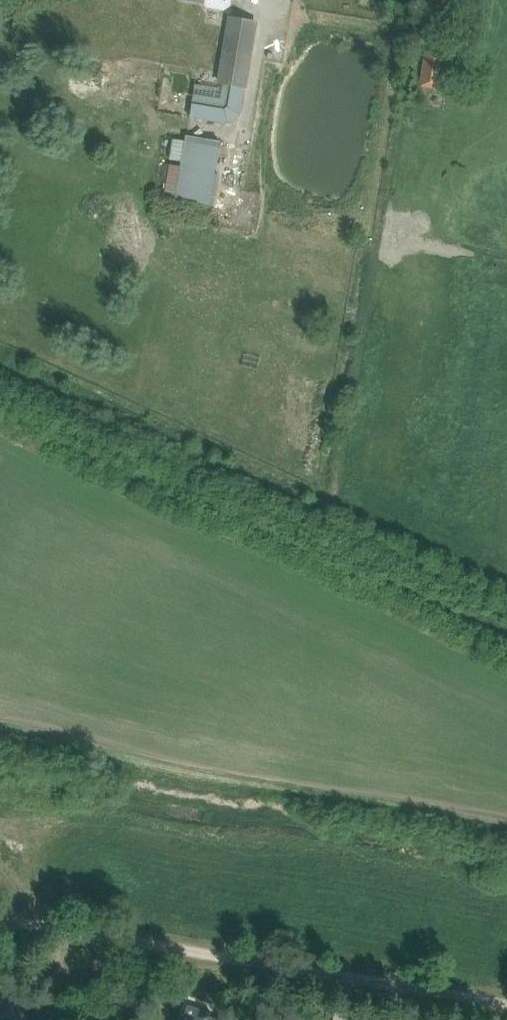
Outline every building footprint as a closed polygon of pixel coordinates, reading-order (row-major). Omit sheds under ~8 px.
[(232,0),(189,0),(205,3),(206,7),(224,11),(231,6),(232,0)] [(193,103),(191,117),(229,123),(241,114),(246,88),(256,21),(230,17),(219,83),(218,88),(196,84),(193,103)] [(427,51),(420,86),(439,90),(445,54),(427,51)] [(171,164),(165,198),(175,199),(210,205),(221,140),(186,134),(185,141),(174,139),(171,158),(182,160),(181,165),(171,164)] [(182,1019),(219,1019),(220,1018),(209,1015),(210,1011),(187,1004),(182,1019)] [(339,1012),(339,1019),(357,1019),(357,1011),(339,1012)]
